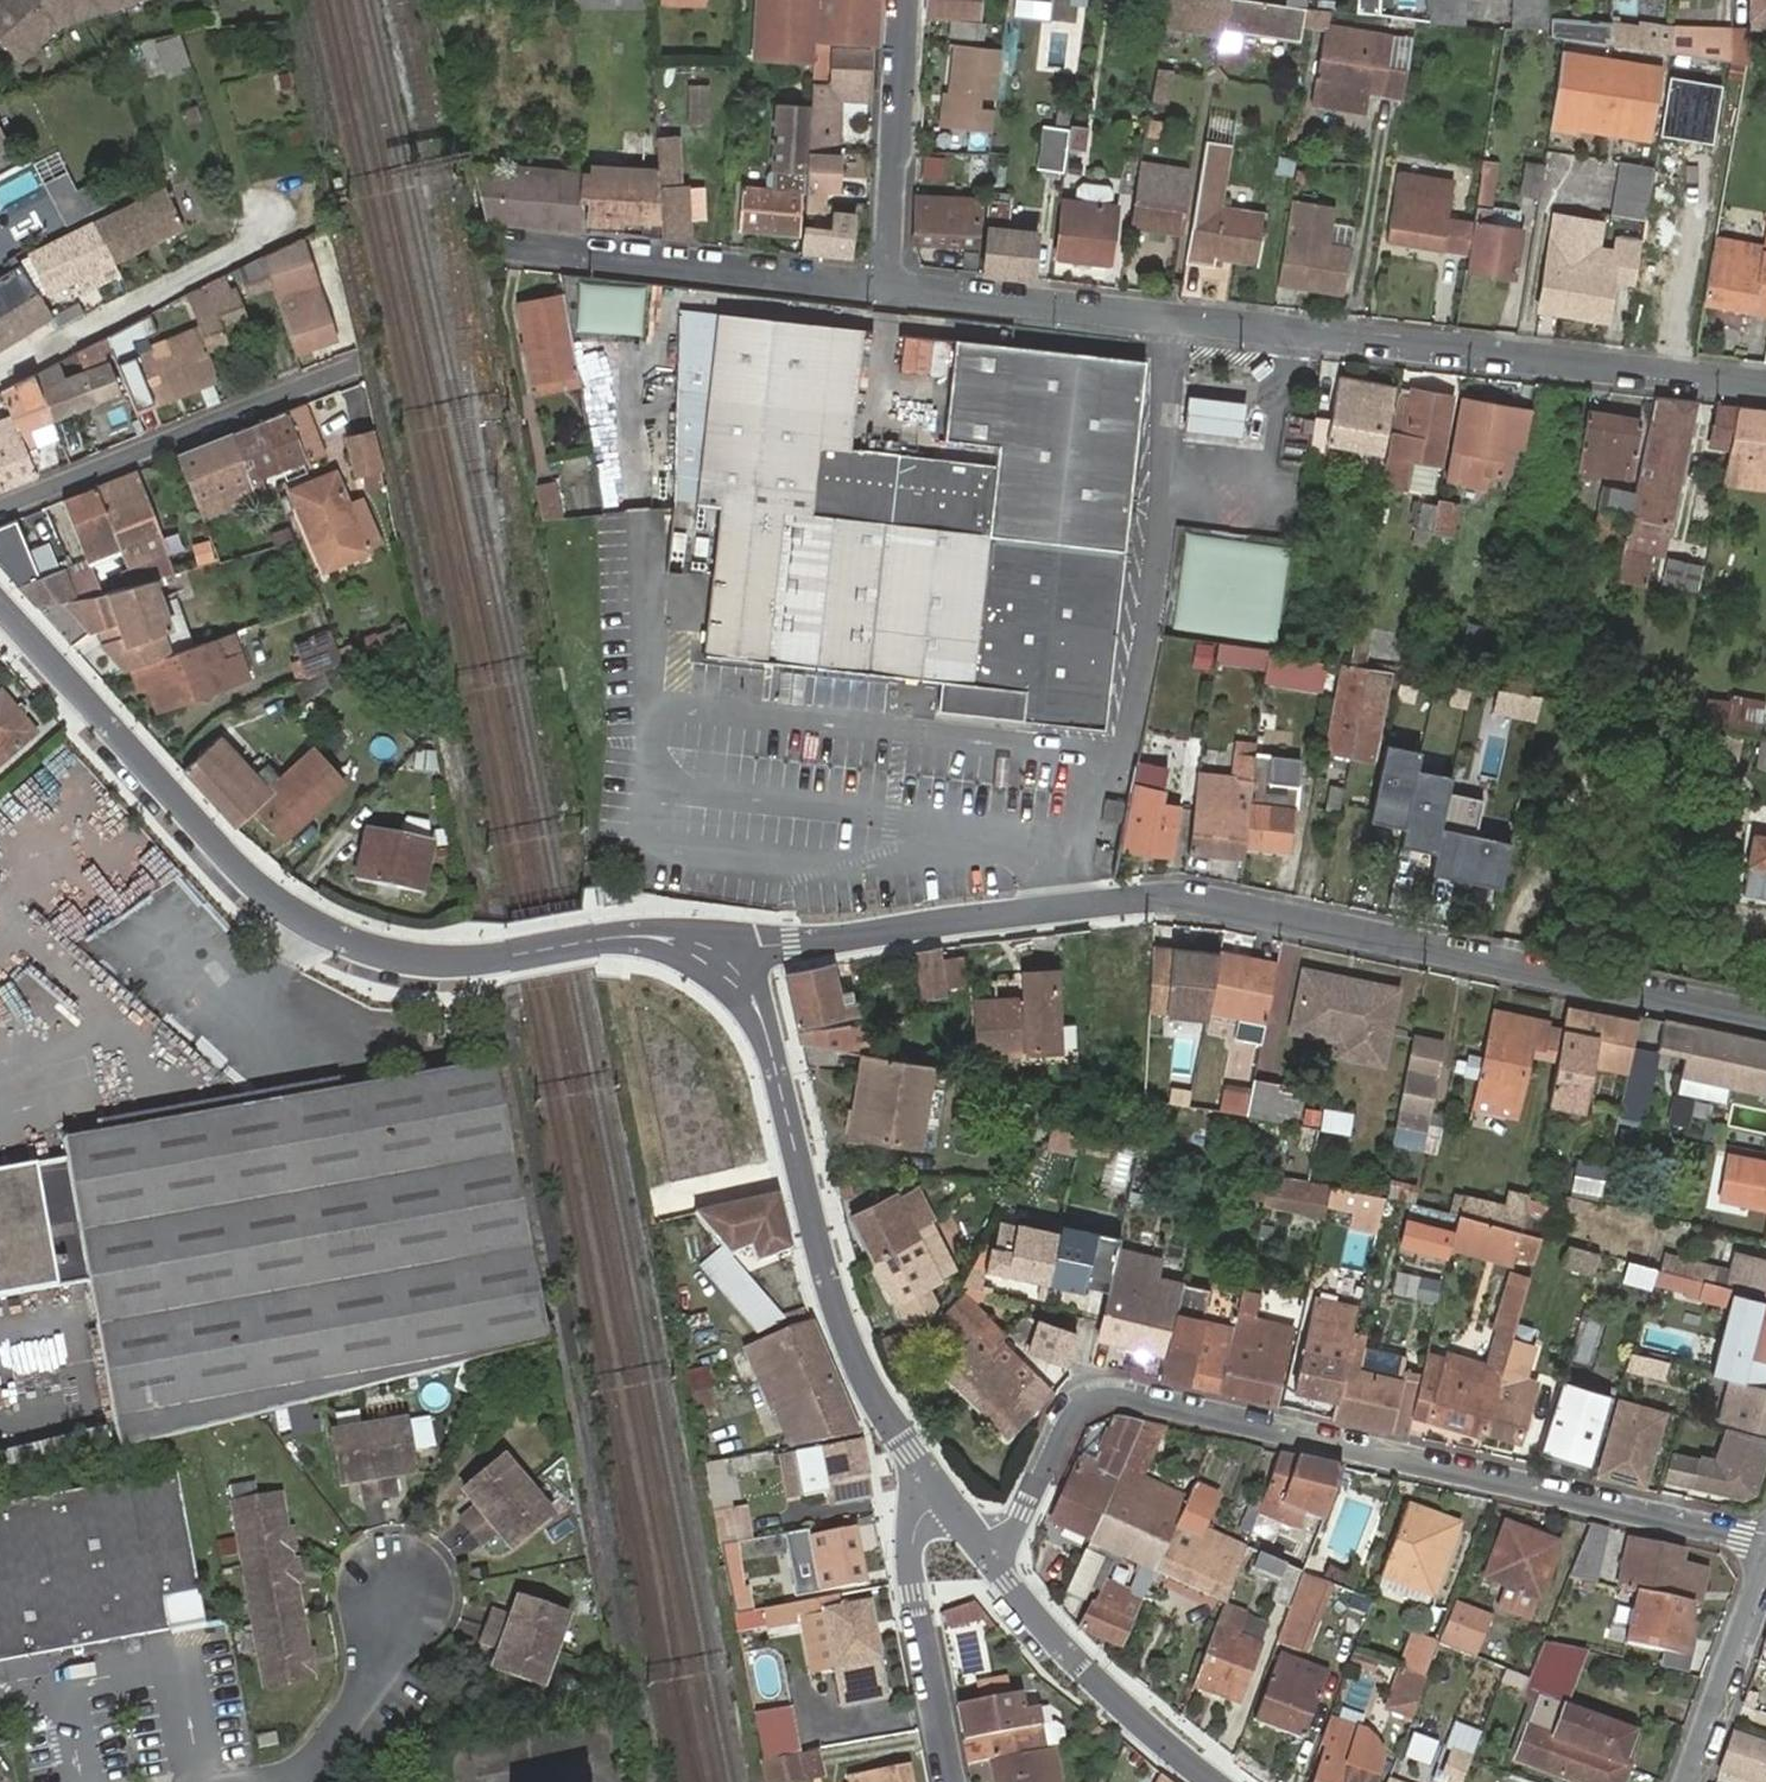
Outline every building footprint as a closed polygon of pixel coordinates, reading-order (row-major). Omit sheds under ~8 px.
[(5,44),(21,61),(65,22),(133,0),(0,0),(0,38),(5,44)] [(570,9),(647,6),(646,0),(569,0),(570,9)] [(659,7),(706,8),(706,0),(659,0),(659,7)] [(758,59),(814,61),(816,41),(818,0),(760,0),(758,59)] [(816,41),(826,41),(877,44),(879,0),(818,0),(816,41)] [(926,14),(977,16),(978,0),(927,0),(926,14)] [(1163,22),(1219,31),(1224,0),(1166,0),(1163,22)] [(1219,31),(1300,43),(1306,6),(1285,5),(1285,1),(1254,0),(1224,0),(1219,31)] [(1358,12),(1379,16),(1382,0),(1360,0),(1358,12)] [(1430,24),(1465,24),(1465,0),(1431,0),(1430,24)] [(1516,28),(1550,29),(1550,0),(1516,0),(1516,28)] [(1748,10),(1765,11),(1765,0),(1748,0),(1748,10)] [(1765,22),(1765,11),(1748,10),(1748,23),(1765,22)] [(1555,25),(1555,38),(1611,45),(1612,23),(1562,20),(1562,25),(1555,25)] [(1670,53),(1670,26),(1637,21),(1636,25),(1612,22),(1612,23),(1611,45),(1670,53)] [(1393,38),(1328,26),(1314,101),(1364,110),(1368,91),(1404,98),(1408,73),(1387,69),(1393,38)] [(1729,27),(1670,26),(1670,53),(1689,56),(1722,60),(1728,61),(1729,31),(1729,27)] [(1755,32),(1729,31),(1728,61),(1744,64),(1755,67),(1755,32)] [(152,41),(159,60),(166,77),(191,67),(180,34),(152,41)] [(1414,37),(1393,38),(1387,69),(1408,73),(1414,37)] [(152,41),(137,44),(144,65),(159,60),(152,41)] [(826,41),(816,41),(814,61),(813,103),(810,150),(838,152),(840,117),(841,102),(869,103),(871,48),(825,45),(826,41)] [(992,130),(1002,47),(949,44),(945,128),(970,129),(992,130)] [(1660,69),(1563,54),(1552,123),(1650,139),(1660,69)] [(1722,60),(1689,56),(1686,74),(1720,78),(1722,60)] [(1173,71),(1155,69),(1149,103),(1168,106),(1173,71)] [(710,86),(689,85),(688,127),(710,127),(710,86)] [(1059,95),(1056,115),(1064,117),(1067,96),(1059,95)] [(774,100),(770,166),(809,169),(810,150),(813,103),(774,100)] [(871,103),(869,103),(841,102),(840,117),(870,118),(871,103)] [(190,125),(203,120),(198,107),(185,111),(190,125)] [(1232,118),(1207,115),(1186,263),(1213,266),(1215,256),(1257,261),(1265,215),(1218,208),(1227,143),(1232,118)] [(1068,137),(1069,128),(1048,126),(1047,135),(1068,137)] [(1084,128),(1069,126),(1069,128),(1068,137),(1066,145),(1081,147),(1084,128)] [(1066,145),(1068,137),(1047,135),(1042,170),(1063,173),(1066,145)] [(675,140),(657,141),(658,163),(664,238),(692,241),(688,184),(679,183),(676,159),(675,140)] [(838,152),(810,150),(809,169),(808,187),(825,189),(836,189),(838,152)] [(942,180),(946,159),(926,155),(923,177),(942,180)] [(1132,211),(1184,218),(1188,193),(1173,191),(1176,167),(1178,159),(1141,155),(1132,211)] [(1655,165),(1618,160),(1610,213),(1647,216),(1655,165)] [(510,167),(474,163),(490,219),(580,229),(576,175),(510,167)] [(664,238),(658,163),(606,165),(606,174),(586,175),(589,223),(611,224),(611,217),(624,217),(643,219),(644,236),(664,238)] [(1083,164),(1071,163),(1070,175),(1082,176),(1083,164)] [(1540,197),(1545,165),(1525,163),(1519,194),(1540,197)] [(606,165),(585,167),(586,175),(606,174),(606,165)] [(1190,169),(1176,167),(1173,191),(1188,193),(1190,169)] [(1494,174),(1482,173),(1480,186),(1475,220),(1469,255),(1466,269),(1513,276),(1520,229),(1488,224),(1494,174)] [(1475,220),(1448,216),(1453,184),(1400,176),(1390,243),(1469,255),(1475,220)] [(1084,183),(1078,187),(1077,201),(1111,205),(1113,192),(1109,186),(1084,183)] [(790,234),(789,251),(804,253),(805,235),(801,235),(802,192),(778,189),(762,188),(746,186),(742,227),(790,234)] [(823,210),(825,189),(808,187),(806,209),(823,210)] [(164,189),(28,257),(44,294),(73,280),(81,296),(121,277),(113,261),(183,228),(164,189)] [(994,192),(992,205),(1010,206),(1011,194),(994,192)] [(979,198),(917,195),(915,239),(977,242),(979,198)] [(1334,206),(1293,198),(1281,276),(1297,278),(1296,285),(1313,288),(1314,288),(1315,281),(1344,286),(1346,275),(1351,249),(1328,244),(1334,206)] [(1057,257),(1111,264),(1118,206),(1111,205),(1077,201),(1064,199),(1057,257)] [(992,205),(984,272),(1034,278),(1039,233),(1007,229),(1010,206),(992,205)] [(1132,211),(1129,225),(1182,232),(1184,218),(1132,211)] [(808,253),(850,258),(852,215),(838,214),(838,232),(809,232),(808,253)] [(1614,284),(1636,287),(1643,243),(1622,240),(1620,248),(1595,244),(1599,221),(1556,214),(1541,309),(1607,320),(1614,284)] [(1643,243),(1636,287),(1686,295),(1697,225),(1647,216),(1643,243)] [(1704,301),(1765,313),(1765,276),(1760,275),(1762,260),(1733,255),(1736,241),(1714,237),(1704,301)] [(298,282),(285,241),(263,252),(272,282),(293,349),(335,336),(317,276),(298,282)] [(1764,246),(1736,241),(1733,255),(1762,260),(1764,246)] [(978,251),(964,250),(962,265),(976,267),(978,251)] [(272,282),(263,252),(230,270),(234,278),(240,275),(244,283),(250,293),(272,282)] [(40,294),(23,266),(0,279),(0,318),(40,294)] [(210,280),(229,325),(246,318),(234,285),(232,285),(226,272),(210,280)] [(237,286),(244,283),(240,275),(234,278),(237,286)] [(1281,282),(1296,285),(1297,278),(1281,276),(1281,282)] [(222,328),(229,325),(210,280),(186,294),(201,329),(208,348),(226,340),(222,328)] [(1315,281),(1314,288),(1343,293),(1344,286),(1315,281)] [(641,336),(644,288),(582,284),(579,332),(641,336)] [(40,294),(0,318),(0,350),(54,317),(40,294)] [(577,369),(564,297),(519,305),(531,377),(577,369)] [(79,305),(54,317),(57,328),(84,314),(79,305)] [(714,317),(678,313),(671,477),(670,498),(694,501),(714,317)] [(860,335),(829,331),(714,317),(694,501),(694,505),(718,509),(704,656),(941,684),(938,710),(1104,729),(1124,549),(990,534),(996,479),(997,468),(935,461),(873,455),(847,452),(860,335)] [(220,377),(208,348),(201,329),(119,363),(138,409),(220,377)] [(906,336),(904,369),(948,372),(950,339),(906,336)] [(945,437),(1000,443),(997,468),(990,534),(1124,549),(1145,358),(956,338),(945,437)] [(121,390),(108,361),(39,388),(51,418),(121,390)] [(1260,378),(1273,368),(1268,362),(1254,372),(1260,378)] [(39,388),(34,374),(2,390),(15,422),(34,466),(41,464),(34,449),(26,429),(51,418),(39,388)] [(1312,433),(1310,449),(1324,451),(1323,457),(1337,458),(1339,447),(1374,453),(1372,469),(1384,470),(1387,451),(1383,451),(1393,388),(1337,379),(1329,420),(1313,418),(1313,420),(1312,433)] [(1386,486),(1410,490),(1416,461),(1437,464),(1450,398),(1402,389),(1386,486)] [(1211,433),(1240,436),(1244,401),(1215,399),(1185,396),(1182,430),(1211,433)] [(1631,512),(1614,585),(1644,591),(1652,560),(1663,562),(1698,403),(1656,399),(1635,493),(1631,512)] [(1509,446),(1523,447),(1531,412),(1464,401),(1448,480),(1461,483),(1463,470),(1489,475),(1503,477),(1509,446)] [(315,428),(305,405),(264,421),(284,470),(325,454),(318,437),(309,441),(305,432),(315,428)] [(1738,409),(1718,406),(1709,445),(1729,448),(1738,409)] [(1765,472),(1765,412),(1738,409),(1729,448),(1725,467),(1765,472)] [(1588,411),(1579,469),(1630,478),(1640,420),(1588,411)] [(60,439),(51,418),(26,429),(34,449),(60,439)] [(1312,433),(1313,420),(1303,419),(1301,432),(1312,433)] [(284,470),(264,421),(229,435),(254,498),(257,505),(261,504),(270,500),(262,479),(284,470)] [(15,422),(0,428),(0,479),(5,489),(38,475),(34,466),(15,422)] [(318,437),(315,428),(305,432),(309,441),(318,437)] [(355,474),(360,473),(377,466),(368,433),(344,440),(355,474)] [(177,456),(203,518),(254,498),(229,435),(177,456)] [(1416,461),(1410,490),(1432,493),(1437,464),(1416,461)] [(364,491),(382,488),(377,466),(360,473),(364,491)] [(1721,488),(1765,492),(1765,472),(1725,467),(1721,488)] [(1486,488),(1489,475),(1463,470),(1461,483),(1486,488)] [(95,490),(120,547),(146,537),(160,531),(135,473),(95,490)] [(357,532),(376,523),(363,495),(346,503),(336,475),(315,482),(317,488),(294,497),(315,551),(357,532)] [(558,480),(538,485),(547,522),(567,518),(558,480)] [(317,488),(315,482),(291,490),(294,497),(317,488)] [(1607,507),(1631,512),(1635,493),(1612,489),(1607,507)] [(95,490),(64,502),(88,560),(120,547),(95,490)] [(1433,520),(1431,531),(1452,535),(1458,505),(1437,501),(1436,505),(1433,520)] [(1419,518),(1433,520),(1436,505),(1422,502),(1419,518)] [(37,608),(63,602),(80,598),(67,567),(70,566),(46,509),(32,514),(38,531),(47,553),(32,558),(40,578),(18,588),(37,608)] [(1597,512),(1591,537),(1616,542),(1621,516),(1597,512)] [(22,537),(38,531),(32,514),(16,521),(22,537)] [(383,547),(376,523),(357,532),(315,551),(322,570),(366,553),(383,547)] [(132,573),(155,564),(146,537),(120,547),(132,573)] [(137,585),(158,580),(177,575),(171,558),(155,564),(132,573),(134,578),(137,585)] [(1664,584),(1695,591),(1700,567),(1668,561),(1664,584)] [(67,567),(80,598),(99,593),(100,586),(92,568),(77,573),(73,564),(70,566),(67,567)] [(126,581),(134,578),(132,573),(124,576),(126,581)] [(154,623),(170,616),(158,580),(137,585),(133,585),(128,586),(99,593),(80,598),(63,602),(93,633),(102,631),(104,637),(100,641),(104,646),(154,623)] [(174,630),(170,616),(154,623),(104,646),(125,669),(131,667),(158,657),(151,639),(167,633),(174,630)] [(1358,621),(1352,658),(1367,661),(1373,624),(1358,621)] [(172,652),(167,633),(151,639),(158,657),(172,652)] [(235,655),(228,633),(210,639),(218,660),(235,655)] [(172,652),(158,657),(131,667),(138,686),(148,684),(156,707),(243,678),(236,655),(235,655),(218,660),(210,639),(172,652)] [(1267,655),(1268,651),(1216,643),(1213,657),(1213,664),(1265,671),(1267,655)] [(1324,664),(1267,655),(1265,671),(1264,680),(1321,688),(1324,664)] [(1349,755),(1366,671),(1342,666),(1325,750),(1349,755)] [(330,689),(322,671),(290,685),(297,702),(330,689)] [(1384,674),(1366,671),(1349,755),(1370,760),(1385,688),(1382,688),(1384,674)] [(1418,685),(1398,680),(1393,700),(1413,705),(1418,685)] [(1472,691),(1452,686),(1447,706),(1467,711),(1472,691)] [(1525,694),(1496,688),(1490,716),(1534,724),(1540,697),(1525,694)] [(38,735),(1,693),(0,694),(0,766),(38,735)] [(1759,735),(1762,735),(1765,708),(1765,705),(1706,695),(1701,726),(1759,735)] [(1762,735),(1759,735),(1754,767),(1765,770),(1765,736),(1762,735)] [(184,770),(236,827),(258,807),(287,836),(344,783),(312,750),(270,789),(220,737),(184,770)] [(1419,752),(1383,745),(1366,823),(1402,831),(1415,770),(1419,752)] [(61,746),(44,760),(66,786),(83,772),(61,746)] [(1196,773),(1192,796),(1188,852),(1242,859),(1244,848),(1255,755),(1236,752),(1233,777),(1196,773)] [(1255,755),(1244,848),(1289,854),(1297,786),(1269,783),(1272,756),(1256,754),(1255,755)] [(1136,759),(1126,823),(1128,824),(1124,849),(1172,857),(1176,830),(1172,829),(1176,805),(1159,802),(1165,764),(1136,759)] [(43,761),(20,779),(46,811),(69,793),(43,761)] [(1449,777),(1415,770),(1402,831),(1399,847),(1433,854),(1445,794),(1449,777)] [(1324,809),(1337,812),(1341,791),(1342,789),(1328,787),(1324,809)] [(1341,791),(1337,812),(1352,814),(1356,791),(1342,789),(1341,791)] [(1482,802),(1445,794),(1433,854),(1428,876),(1499,892),(1509,844),(1475,837),(1482,802)] [(1102,818),(1121,821),(1125,800),(1105,796),(1102,818)] [(354,879),(417,892),(427,846),(364,832),(354,879)] [(1751,836),(1741,898),(1765,902),(1765,838),(1751,836)] [(1188,948),(1153,945),(1151,993),(1149,1010),(1209,1014),(1209,1010),(1222,951),(1197,949),(1197,955),(1187,954),(1188,948)] [(942,948),(916,952),(922,1001),(948,997),(947,988),(943,959),(942,948)] [(1259,959),(1222,951),(1209,1010),(1267,1023),(1276,978),(1257,974),(1259,959)] [(967,986),(963,956),(943,959),(947,988),(967,986)] [(1276,978),(1279,963),(1259,959),(1257,974),(1276,978)] [(841,1008),(833,967),(788,976),(799,1027),(856,1016),(853,1004),(841,1008)] [(1339,1054),(1384,1063),(1399,988),(1306,969),(1297,1013),(1346,1023),(1343,1038),(1339,1054)] [(976,1053),(1060,1051),(1060,975),(1022,976),(1022,1003),(975,1003),(976,1053)] [(1545,1106),(1580,1113),(1589,1066),(1626,1073),(1636,1024),(1567,1011),(1562,1035),(1554,1066),(1545,1106)] [(1343,1038),(1346,1023),(1297,1013),(1294,1028),(1343,1038)] [(1544,1031),(1545,1026),(1491,1014),(1481,1057),(1475,1081),(1470,1099),(1513,1110),(1525,1059),(1527,1047),(1540,1050),(1544,1031)] [(850,1042),(852,1027),(801,1035),(803,1046),(864,1056),(866,1044),(850,1042)] [(1692,1028),(1682,1075),(1728,1085),(1765,1093),(1765,1042),(1692,1028)] [(1562,1035),(1544,1031),(1540,1050),(1527,1047),(1525,1059),(1554,1066),(1562,1035)] [(1415,1038),(1400,1107),(1427,1115),(1444,1044),(1415,1038)] [(1475,1081),(1481,1057),(1466,1054),(1460,1077),(1475,1081)] [(876,1058),(867,1056),(853,1145),(860,1147),(876,1058)] [(917,1156),(934,1067),(876,1058),(860,1147),(917,1156)] [(490,1065),(273,1105),(64,1144),(67,1164),(0,1175),(0,1297),(88,1283),(117,1452),(371,1393),(544,1343),(490,1065)] [(1724,1101),(1728,1085),(1682,1075),(1679,1091),(1724,1101)] [(1253,1095),(1248,1117),(1295,1127),(1301,1097),(1278,1092),(1279,1087),(1255,1082),(1253,1095)] [(1248,1117),(1253,1095),(1223,1090),(1220,1112),(1248,1117)] [(1468,1108),(1511,1119),(1513,1110),(1470,1099),(1468,1108)] [(1352,1133),(1358,1111),(1327,1104),(1322,1125),(1352,1133)] [(1400,1107),(1396,1124),(1424,1130),(1425,1124),(1427,1115),(1400,1107)] [(1704,1123),(1701,1139),(1718,1143),(1721,1126),(1704,1123)] [(1416,1149),(1416,1153),(1433,1156),(1439,1128),(1425,1124),(1424,1130),(1396,1124),(1392,1144),(1416,1149)] [(1081,1151),(1085,1138),(1052,1131),(1047,1141),(1081,1151)] [(1135,1165),(1141,1146),(1121,1140),(1115,1159),(1135,1165)] [(1574,1191),(1599,1198),(1607,1165),(1582,1158),(1574,1191)] [(1732,1162),(1723,1203),(1765,1212),(1765,1169),(1732,1162)] [(1332,1193),(1269,1179),(1265,1197),(1328,1210),(1332,1193)] [(1461,1193),(1454,1220),(1459,1221),(1516,1234),(1526,1192),(1506,1187),(1502,1202),(1461,1193)] [(1385,1205),(1332,1193),(1328,1210),(1381,1221),(1385,1205)] [(777,1195),(690,1214),(723,1249),(728,1255),(750,1245),(756,1262),(791,1249),(777,1195)] [(915,1233),(929,1228),(911,1196),(899,1202),(897,1200),(851,1222),(873,1263),(918,1242),(915,1233)] [(1325,1220),(1328,1210),(1265,1197),(1260,1218),(1285,1224),(1288,1212),(1325,1220)] [(1533,1198),(1529,1218),(1548,1221),(1551,1201),(1533,1198)] [(1450,1230),(1405,1218),(1397,1246),(1443,1258),(1450,1230)] [(1516,1234),(1459,1221),(1453,1244),(1518,1260),(1524,1236),(1516,1234)] [(1049,1285),(1060,1231),(1001,1222),(996,1248),(991,1247),(986,1272),(1049,1285)] [(1049,1285),(1082,1294),(1084,1284),(1109,1290),(1119,1247),(1120,1239),(1063,1224),(1060,1231),(1049,1285)] [(937,1245),(929,1228),(915,1233),(918,1242),(873,1263),(904,1323),(932,1309),(924,1292),(952,1276),(947,1265),(935,1271),(925,1252),(937,1245)] [(947,1265),(937,1245),(925,1252),(935,1271),(947,1265)] [(1162,1257),(1119,1247),(1109,1290),(1096,1343),(1165,1359),(1182,1287),(1157,1281),(1162,1257)] [(722,1249),(699,1268),(764,1342),(793,1330),(786,1321),(728,1254),(722,1249)] [(1602,1256),(1573,1249),(1569,1268),(1596,1277),(1602,1256)] [(1765,1299),(1765,1265),(1739,1258),(1735,1275),(1661,1253),(1656,1271),(1659,1272),(1694,1281),(1709,1285),(1737,1292),(1765,1299)] [(1659,1272),(1655,1285),(1690,1294),(1694,1281),(1659,1272)] [(1690,1294),(1690,1297),(1705,1301),(1709,1285),(1694,1281),(1690,1294)] [(1445,1360),(1425,1423),(1480,1440),(1483,1431),(1514,1335),(1514,1334),(1528,1290),(1511,1285),(1497,1329),(1502,1331),(1488,1371),(1445,1360)] [(1709,1285),(1705,1301),(1733,1308),(1737,1292),(1709,1285)] [(1208,1294),(1182,1287),(1165,1359),(1159,1380),(1217,1393),(1231,1337),(1199,1331),(1208,1294)] [(1242,1291),(1237,1313),(1249,1316),(1254,1294),(1242,1291)] [(1359,1307),(1318,1296),(1314,1312),(1355,1323),(1359,1307)] [(992,1326),(956,1299),(937,1327),(966,1348),(942,1374),(971,1404),(975,1407),(992,1389),(978,1372),(991,1356),(1006,1340),(992,1326)] [(1738,1300),(1735,1309),(1745,1312),(1733,1355),(1765,1365),(1765,1307),(1738,1300)] [(1314,1312),(1293,1394),(1335,1405),(1353,1333),(1355,1323),(1314,1312)] [(1237,1313),(1231,1337),(1217,1393),(1274,1407),(1291,1332),(1282,1329),(1282,1327),(1249,1318),(1249,1316),(1237,1313)] [(786,1321),(793,1330),(807,1324),(803,1314),(786,1321)] [(1069,1368),(1081,1334),(1037,1318),(1025,1353),(1069,1368)] [(773,1411),(791,1452),(858,1439),(811,1323),(807,1324),(793,1330),(764,1342),(744,1349),(750,1365),(747,1366),(768,1414),(773,1411)] [(1365,1336),(1353,1333),(1335,1405),(1331,1420),(1407,1437),(1411,1419),(1422,1374),(1405,1369),(1402,1381),(1357,1370),(1363,1346),(1365,1336)] [(1483,1433),(1517,1444),(1536,1384),(1523,1380),(1530,1358),(1536,1360),(1541,1344),(1514,1335),(1483,1433)] [(1405,1369),(1408,1357),(1363,1346),(1357,1370),(1402,1381),(1405,1369)] [(992,1389),(975,1407),(1007,1440),(1033,1416),(1015,1399),(1035,1381),(1010,1355),(1000,1365),(991,1356),(978,1372),(992,1389)] [(1445,1360),(1427,1355),(1422,1374),(1411,1419),(1425,1423),(1445,1360)] [(1633,1355),(1628,1371),(1665,1382),(1670,1364),(1633,1355)] [(706,1374),(685,1377),(693,1417),(713,1414),(706,1374)] [(1731,1380),(1720,1423),(1765,1437),(1765,1389),(1731,1380)] [(1029,1412),(1047,1395),(1034,1382),(1017,1400),(1029,1412)] [(1539,1451),(1591,1466),(1611,1396),(1562,1382),(1539,1451)] [(1643,1487),(1662,1416),(1620,1405),(1600,1475),(1643,1487)] [(1141,1432),(1143,1427),(1120,1422),(1115,1433),(1107,1430),(1098,1450),(1105,1454),(1098,1469),(1078,1461),(1050,1523),(1090,1542),(1102,1515),(1141,1432)] [(402,1472),(409,1479),(416,1477),(406,1424),(333,1438),(341,1491),(347,1490),(351,1482),(359,1480),(360,1488),(363,1508),(402,1501),(398,1481),(396,1473),(402,1472)] [(1725,1427),(1715,1464),(1696,1459),(1689,1490),(1739,1501),(1753,1496),(1765,1458),(1765,1439),(1725,1427)] [(1166,1547),(1184,1506),(1135,1486),(1157,1438),(1141,1432),(1102,1515),(1166,1547)] [(835,1505),(871,1500),(867,1480),(868,1478),(860,1443),(795,1458),(802,1500),(833,1496),(835,1505)] [(1671,1455),(1662,1483),(1680,1488),(1689,1460),(1671,1455)] [(802,1500),(795,1458),(785,1461),(792,1501),(802,1500)] [(1342,1472),(1280,1458),(1264,1503),(1302,1516),(1323,1523),(1342,1472)] [(512,1536),(511,1543),(516,1549),(555,1514),(507,1460),(467,1494),(473,1501),(481,1499),(485,1504),(480,1510),(466,1522),(487,1549),(504,1534),(507,1531),(512,1536)] [(722,1462),(705,1464),(714,1512),(730,1509),(722,1462)] [(147,1632),(203,1621),(175,1472),(0,1502),(0,1660),(43,1654),(147,1632)] [(398,1481),(409,1479),(402,1472),(396,1473),(398,1481)] [(351,1482),(347,1490),(360,1488),(359,1480),(351,1482)] [(1215,1502),(1191,1492),(1184,1506),(1166,1547),(1155,1573),(1224,1606),(1244,1553),(1201,1535),(1215,1502)] [(481,1499),(473,1501),(480,1510),(485,1504),(481,1499)] [(272,1517),(278,1517),(275,1500),(269,1501),(272,1517)] [(286,1568),(285,1558),(278,1553),(277,1544),(282,1538),(278,1518),(278,1517),(272,1517),(269,1501),(228,1509),(263,1696),(309,1687),(307,1679),(301,1674),(299,1666),(305,1661),(300,1640),(295,1641),(289,1608),(294,1607),(291,1588),(284,1584),(282,1573),(286,1568)] [(1302,1516),(1264,1503),(1260,1510),(1257,1518),(1296,1534),(1302,1516)] [(750,1539),(745,1506),(730,1509),(714,1512),(721,1545),(735,1542),(750,1539)] [(1257,1518),(1260,1510),(1251,1507),(1242,1533),(1251,1536),(1257,1518)] [(1458,1526),(1406,1508),(1381,1578),(1420,1591),(1432,1595),(1458,1526)] [(1141,1566),(1155,1573),(1166,1547),(1102,1515),(1090,1542),(1083,1557),(1094,1562),(1097,1556),(1101,1547),(1141,1566)] [(1539,1602),(1560,1549),(1505,1528),(1486,1581),(1506,1589),(1539,1602)] [(1609,1532),(1591,1529),(1570,1580),(1597,1586),(1609,1532)] [(504,1534),(511,1543),(512,1536),(507,1531),(504,1534)] [(793,1545),(804,1599),(863,1588),(854,1534),(793,1545)] [(278,1553),(285,1558),(291,1556),(287,1537),(282,1538),(277,1544),(278,1553)] [(721,1545),(726,1573),(740,1571),(735,1542),(721,1545)] [(1630,1544),(1619,1591),(1637,1595),(1691,1608),(1697,1609),(1705,1574),(1680,1568),(1683,1555),(1630,1544)] [(1094,1562),(1083,1557),(1066,1593),(1085,1601),(1091,1588),(1100,1592),(1106,1579),(1113,1563),(1097,1556),(1094,1562)] [(1303,1576),(1254,1556),(1246,1577),(1278,1590),(1272,1605),(1289,1612),(1303,1576)] [(292,1566),(286,1568),(282,1573),(284,1584),(291,1588),(296,1586),(292,1566)] [(1155,1573),(1141,1566),(1130,1590),(1106,1579),(1100,1592),(1083,1629),(1122,1647),(1155,1573)] [(743,1588),(740,1571),(726,1573),(730,1591),(743,1588)] [(1289,1612),(1279,1640),(1301,1649),(1326,1586),(1303,1576),(1289,1612)] [(1381,1578),(1376,1590),(1416,1605),(1420,1591),(1381,1578)] [(752,1612),(747,1587),(743,1588),(730,1591),(734,1615),(752,1612)] [(1539,1602),(1506,1589),(1499,1607),(1531,1620),(1539,1602)] [(1685,1630),(1691,1608),(1637,1595),(1625,1645),(1682,1659),(1690,1632),(1685,1630)] [(839,1600),(762,1615),(766,1633),(810,1624),(822,1622),(833,1670),(841,1712),(888,1702),(868,1604),(841,1609),(839,1600)] [(509,1663),(501,1666),(498,1672),(547,1692),(573,1622),(526,1604),(524,1610),(529,1619),(526,1624),(519,1621),(515,1620),(501,1613),(487,1648),(490,1649),(506,1654),(512,1656),(509,1663)] [(1476,1653),(1489,1617),(1459,1606),(1446,1642),(1476,1653)] [(300,1640),(294,1607),(289,1608),(295,1641),(300,1640)] [(529,1619),(524,1610),(519,1621),(526,1624),(529,1619)] [(967,1614),(944,1619),(946,1631),(969,1626),(967,1614)] [(1220,1617),(1193,1689),(1239,1707),(1262,1650),(1237,1640),(1242,1626),(1220,1617)] [(820,1673),(833,1670),(822,1622),(810,1624),(820,1673)] [(1237,1640),(1262,1650),(1266,1637),(1242,1626),(1237,1640)] [(1406,1664),(1425,1671),(1435,1644),(1412,1635),(1401,1663),(1406,1664)] [(1506,1673),(1500,1685),(1539,1703),(1516,1765),(1561,1781),(1625,1781),(1640,1743),(1566,1716),(1586,1653),(1543,1644),(1527,1681),(1506,1673)] [(2,1684),(48,1675),(43,1654),(0,1660),(0,1683),(2,1684)] [(506,1654),(501,1666),(509,1663),(512,1656),(506,1654)] [(309,1659),(305,1661),(299,1666),(301,1674),(307,1679),(313,1679),(309,1659)] [(1417,1705),(1428,1672),(1425,1671),(1406,1664),(1395,1696),(1417,1705)] [(1303,1742),(1324,1686),(1276,1667),(1254,1724),(1303,1742)] [(966,1743),(970,1767),(993,1762),(1046,1752),(1041,1728),(1038,1710),(1021,1713),(1018,1696),(1011,1698),(1009,1686),(1005,1681),(978,1686),(981,1704),(958,1709),(964,1735),(968,1733),(969,1742),(966,1743)] [(1410,1725),(1417,1705),(1395,1696),(1387,1716),(1410,1725)] [(789,1713),(749,1720),(757,1762),(797,1755),(789,1713)] [(1055,1725),(1041,1728),(1046,1752),(1056,1750),(1068,1748),(1065,1733),(1055,1725)] [(257,1749),(278,1745),(276,1733),(255,1737),(257,1749)] [(1730,1735),(1717,1772),(1746,1781),(1765,1781),(1765,1748),(1730,1735)] [(1316,1781),(1374,1781),(1379,1768),(1329,1748),(1316,1781)] [(993,1762),(997,1781),(1062,1781),(1056,1750),(1046,1752),(993,1762)] [(1472,1757),(1450,1753),(1441,1776),(1452,1780),(1451,1781),(1463,1781),(1470,1762),(1472,1757)] [(764,1765),(766,1781),(801,1781),(815,1779),(811,1757),(764,1765)] [(907,1769),(848,1780),(848,1781),(909,1781),(907,1769)]
